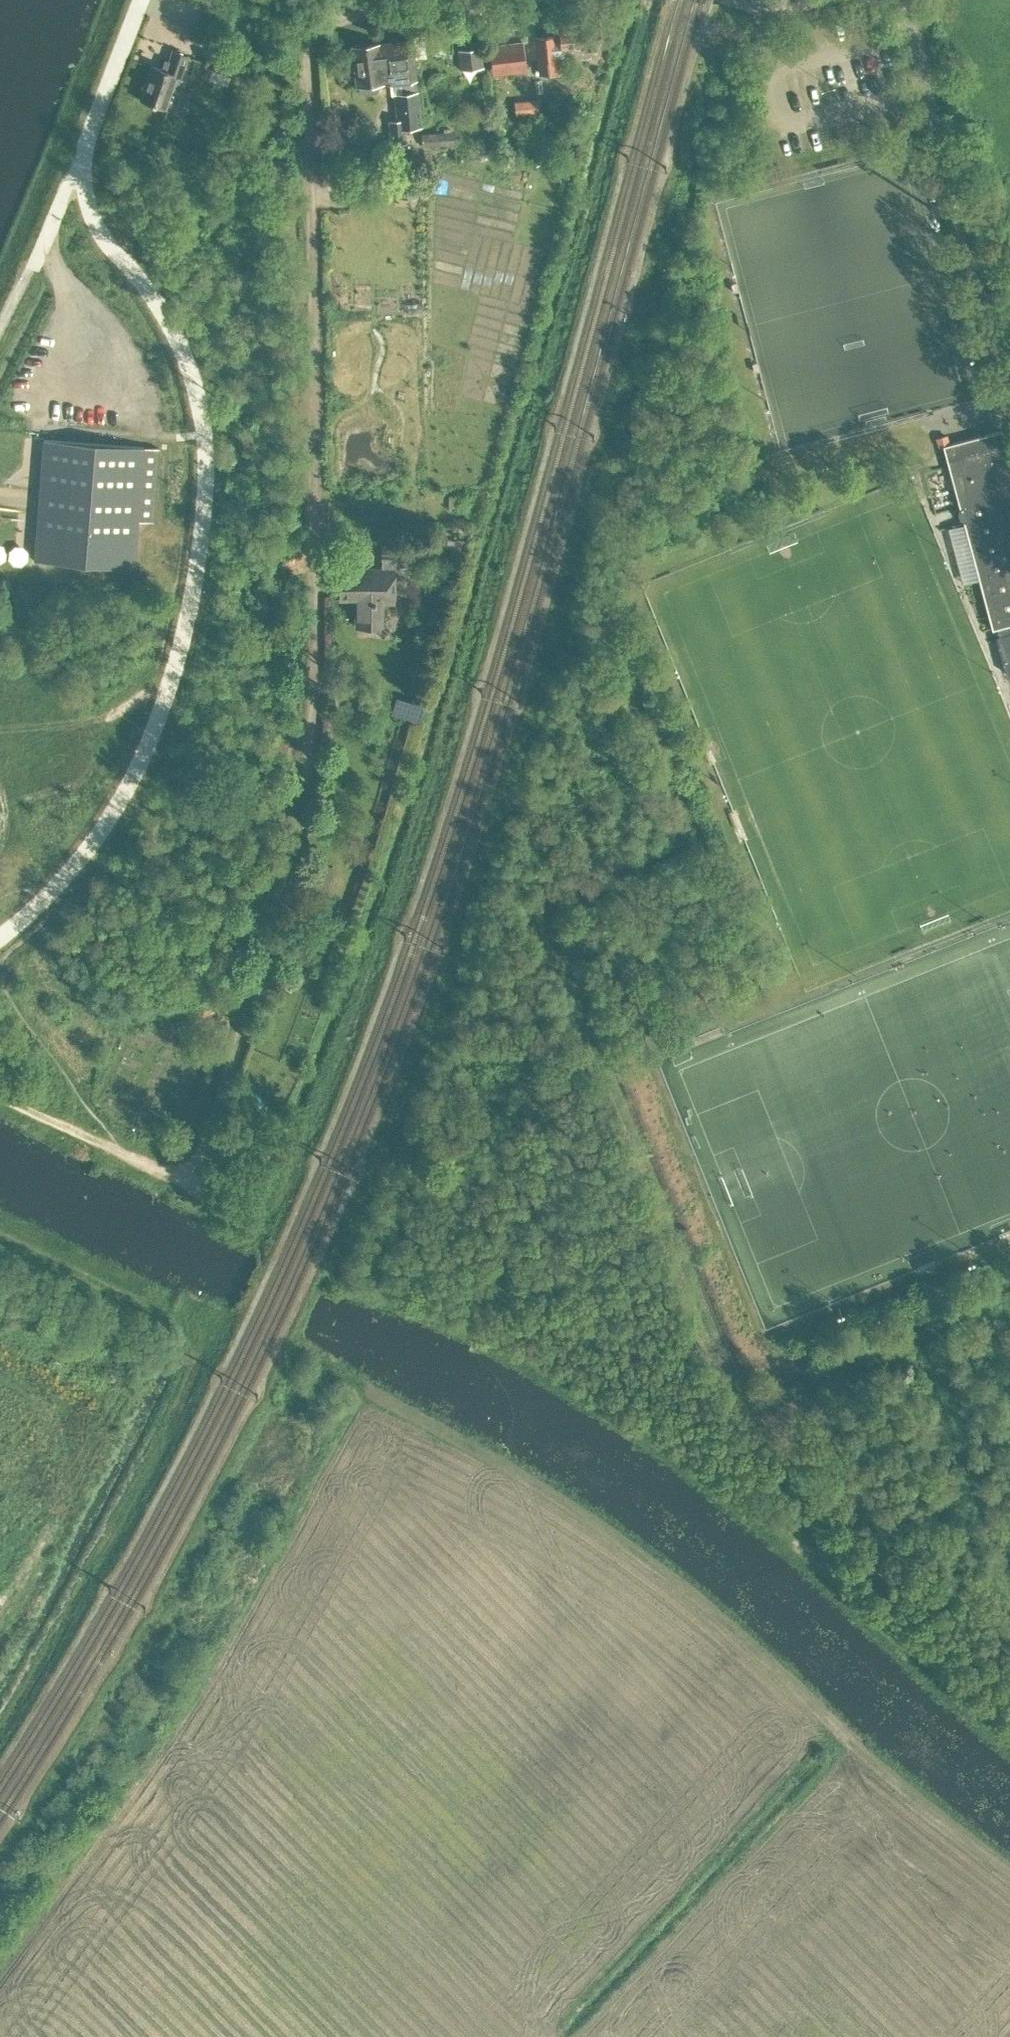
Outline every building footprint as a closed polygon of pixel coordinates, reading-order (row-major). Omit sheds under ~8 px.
[(535,37),(539,73),(558,70),(556,55),(563,54),(562,49),(599,45),(596,23),(588,24),(587,19),(558,22),(560,39),(554,40),(554,35),(535,37)] [(351,44),(354,66),(414,59),(412,38),(378,42),(378,41),(351,44)] [(521,40),(489,44),(492,72),(525,68),(521,40)] [(211,46),(204,65),(231,75),(238,55),(211,46)] [(459,49),(462,69),(484,67),(482,46),(459,49)] [(172,49),(165,69),(151,64),(139,99),(182,114),(189,93),(176,88),(187,54),(172,49)] [(414,59),(354,66),(356,86),(384,82),(390,81),(391,88),(394,92),(396,119),(388,120),(391,144),(404,143),(403,129),(420,127),(414,59)] [(538,99),(514,101),(515,114),(539,112),(538,99)] [(416,135),(417,146),(454,142),(453,131),(416,135)] [(244,174),(246,165),(238,163),(236,173),(244,174)] [(1001,429),(949,443),(942,445),(958,507),(962,506),(966,519),(962,520),(991,628),(1003,625),(1005,632),(996,635),(1006,673),(1009,672),(1009,463),(1001,429)] [(158,447),(43,438),(36,528),(46,529),(44,561),(134,568),(137,520),(151,521),(158,447)] [(381,541),(382,560),(421,559),(421,557),(444,557),(444,540),(420,541),(381,541)] [(456,568),(461,550),(452,547),(447,566),(456,568)] [(382,602),(394,602),(393,568),(339,569),(340,596),(358,596),(359,627),(383,626),(382,602)]
